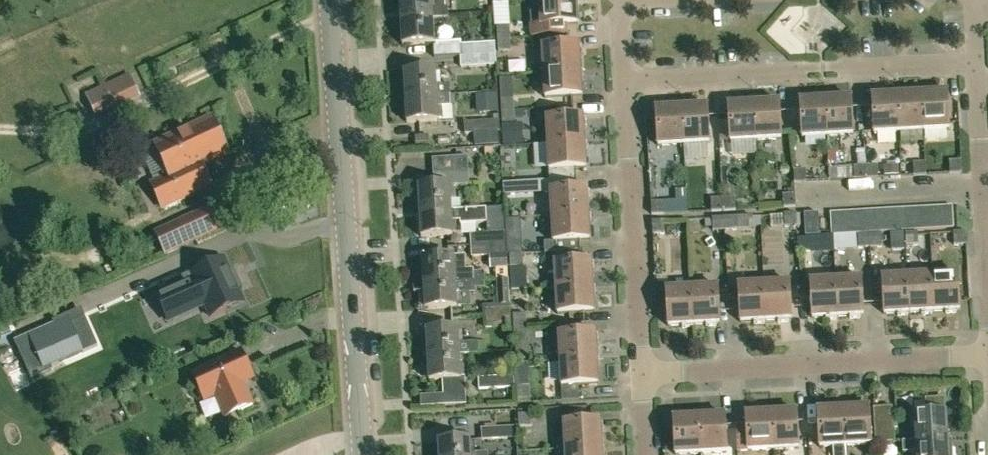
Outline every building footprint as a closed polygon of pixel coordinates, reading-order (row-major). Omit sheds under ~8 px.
[(445,6),(445,0),(401,0),(402,19),(434,17),(450,16),(449,5),(445,6)] [(540,11),(530,11),(532,36),(568,34),(567,24),(578,23),(578,11),(579,10),(579,0),(577,0),(539,0),(540,11)] [(434,17),(402,19),(403,44),(435,42),(434,17)] [(509,25),(496,26),(497,38),(510,38),(509,25)] [(510,38),(497,38),(498,51),(511,50),(510,38)] [(459,43),(460,56),(496,54),(495,41),(459,43)] [(544,72),(581,70),(580,58),(582,58),(582,48),(580,48),(580,44),(542,46),(544,72)] [(496,54),(460,56),(461,66),(496,64),(496,54)] [(406,96),(450,94),(450,82),(437,83),(436,69),(405,71),(406,96)] [(581,70),(544,72),(545,97),(582,95),(582,82),(584,82),(583,72),(581,72),(581,70)] [(85,93),(86,95),(96,116),(140,95),(130,72),(85,93)] [(499,78),(501,110),(514,109),(512,77),(499,78)] [(922,93),(924,131),(949,129),(947,92),(934,92),(934,91),(924,91),(924,93),(922,93)] [(899,132),(924,131),(922,93),(910,94),(910,92),(900,93),(900,94),(897,95),(899,132)] [(874,133),(899,132),(897,95),(886,95),(886,93),(876,94),(876,96),(872,96),(874,133)] [(450,94),(406,96),(407,121),(439,119),(439,105),(451,105),(450,94)] [(826,99),(828,136),(853,135),(851,97),(838,98),(838,96),(828,97),(828,99),(826,99)] [(828,136),(826,99),(814,99),(814,97),(804,98),(804,100),(800,100),(802,138),(828,136)] [(756,103),(754,103),(756,140),(781,139),(779,101),(766,102),(766,100),(756,101),(756,103)] [(730,142),(756,140),(754,103),(742,103),(742,102),(732,102),(732,104),(728,104),(730,142)] [(682,107),(684,144),(709,143),(707,106),(694,106),(694,104),(684,105),(684,107),(682,107)] [(658,146),(684,144),(682,107),(670,108),(670,106),(660,106),(660,108),(656,108),(658,146)] [(515,122),(514,109),(501,110),(502,122),(515,122)] [(548,144),(585,142),(585,130),(586,130),(586,120),(584,120),(584,116),(546,118),(548,144)] [(212,117),(155,143),(170,175),(151,183),(162,207),(195,191),(192,186),(210,178),(203,165),(229,153),(212,117)] [(472,132),(495,131),(500,130),(499,119),(464,121),(465,133),(472,132)] [(498,132),(474,133),(475,146),(499,144),(498,132)] [(585,142),(548,144),(549,170),(587,168),(586,154),(588,154),(587,144),(585,144),(585,142)] [(433,175),(468,173),(467,156),(432,158),(433,175)] [(960,160),(949,161),(950,173),(961,173),(960,160)] [(925,162),(913,163),(914,175),(925,175),(925,162)] [(877,164),(865,165),(866,178),(878,177),(877,164)] [(854,179),(866,178),(865,165),(853,166),(854,179)] [(806,182),(805,169),(794,169),(794,182),(806,182)] [(421,212),(452,210),(451,185),(469,184),(468,173),(433,175),(433,185),(419,186),(421,212)] [(519,182),(505,183),(506,195),(519,194),(519,182)] [(550,190),(552,216),(589,214),(588,202),(590,202),(590,192),(588,192),(588,188),(550,190)] [(795,206),(795,194),(783,194),(783,207),(795,206)] [(735,197),(723,198),(724,210),(736,210),(735,197)] [(712,211),(724,210),(723,198),(711,199),(712,211)] [(166,254),(184,247),(232,225),(220,200),(155,230),(166,254)] [(664,214),(664,201),(651,202),(652,215),(664,214)] [(941,206),(930,207),(931,229),(942,229),(941,206)] [(941,206),(942,229),(953,228),(952,206),(941,206)] [(931,229),(930,207),(919,208),(920,230),(931,229)] [(486,208),(452,210),(421,212),(422,235),(453,234),(453,220),(460,220),(460,224),(486,222),(486,208)] [(909,231),(908,208),(897,209),(898,231),(909,231)] [(919,208),(908,208),(909,231),(920,230),(919,208)] [(876,232),(887,232),(886,209),(875,210),(876,232)] [(897,209),(886,209),(887,232),(898,231),(897,209)] [(875,210),(864,211),(865,233),(876,232),(875,210)] [(853,211),(842,212),(843,234),(854,234),(853,211)] [(854,234),(865,233),(864,211),(853,211),(854,234)] [(832,235),(843,234),(842,212),(831,213),(832,235)] [(796,213),(784,214),(785,227),(796,226),(796,213)] [(819,213),(804,214),(806,236),(820,235),(819,213)] [(579,252),(578,240),(591,239),(590,226),(592,226),(591,216),(589,216),(589,214),(552,216),(553,241),(545,242),(545,254),(579,252)] [(753,215),(724,217),(725,230),(754,228),(753,215)] [(713,231),(725,230),(724,217),(712,218),(713,231)] [(665,234),(664,220),(652,221),(653,234),(665,234)] [(470,233),(471,245),(506,243),(506,231),(470,233)] [(918,244),(918,231),(905,232),(906,245),(918,244)] [(903,232),(891,233),(892,249),(904,249),(903,232)] [(965,232),(953,232),(954,245),(965,245),(965,232)] [(869,234),(870,247),(882,246),(881,233),(869,234)] [(857,235),(858,248),(870,247),(869,234),(857,235)] [(809,237),(798,238),(799,251),(810,250),(809,237)] [(522,242),(507,243),(507,253),(523,253),(522,242)] [(506,243),(471,245),(471,256),(507,254),(506,243)] [(523,266),(523,262),(527,262),(527,264),(545,263),(544,252),(522,254),(509,254),(510,266),(523,266)] [(425,283),(484,279),(484,271),(474,271),(474,269),(466,270),(465,256),(423,258),(425,283)] [(193,280),(154,298),(166,325),(205,307),(210,318),(243,303),(238,291),(243,289),(234,269),(229,271),(223,259),(190,273),(193,280)] [(554,262),(556,288),(593,286),(593,274),(594,274),(594,264),(592,264),(592,260),(554,262)] [(526,267),(509,268),(511,290),(527,289),(526,267)] [(100,279),(96,270),(80,277),(84,286),(100,279)] [(958,273),(932,274),(934,312),(945,311),(945,313),(956,312),(956,311),(960,310),(958,273)] [(932,274),(907,276),(909,313),(921,312),(921,314),(932,314),(932,312),(934,312),(932,274)] [(909,313),(907,276),(882,277),(884,314),(897,314),(897,315),(908,315),(908,313),(909,313)] [(836,279),(838,317),(849,316),(850,318),(860,317),(860,316),(863,315),(861,278),(836,279)] [(484,279),(425,283),(426,308),(458,306),(471,305),(470,292),(475,292),(475,287),(484,287),(484,279)] [(838,317),(836,279),(811,281),(813,318),(826,317),(826,319),(836,319),(836,317),(838,317)] [(764,283),(766,321),(778,320),(778,322),(788,321),(788,320),(792,319),(790,282),(764,283)] [(766,321),(764,283),(739,285),(741,322),(754,321),(754,323),(764,323),(764,321),(766,321)] [(593,286),(556,288),(557,313),(595,311),(594,298),(596,298),(595,288),(593,288),(593,286)] [(692,287),(694,325),(706,324),(706,326),(716,325),(716,323),(720,323),(718,286),(692,287)] [(694,325),(692,287),(666,289),(668,326),(682,325),(682,327),(692,327),(692,325),(694,325)] [(483,305),(483,317),(510,315),(510,303),(483,305)] [(513,327),(526,326),(525,314),(513,315),(513,327)] [(511,326),(510,315),(483,317),(484,327),(511,326)] [(22,359),(35,353),(43,371),(50,367),(82,353),(83,353),(83,354),(97,347),(92,335),(78,341),(69,321),(54,327),(15,344),(22,359)] [(527,338),(526,326),(513,327),(514,339),(527,338)] [(429,356),(460,354),(478,353),(478,341),(459,342),(459,328),(427,330),(428,333),(423,333),(423,346),(428,346),(429,356)] [(560,360),(597,358),(597,346),(599,346),(598,336),(596,336),(596,332),(559,334),(560,360)] [(192,372),(204,398),(215,392),(226,415),(253,402),(248,391),(246,392),(241,381),(252,375),(240,350),(192,372)] [(460,354),(429,356),(430,380),(443,380),(444,405),(466,404),(465,377),(461,378),(460,354)] [(597,358),(560,360),(561,385),(599,383),(598,370),(600,370),(599,360),(597,360),(597,358)] [(514,387),(514,375),(478,377),(479,389),(514,387)] [(531,398),(530,385),(517,386),(517,398),(531,398)] [(914,415),(916,440),(948,438),(946,413),(945,413),(944,398),(925,399),(926,415),(914,415)] [(845,408),(843,408),(845,446),(871,444),(869,408),(869,407),(856,408),(856,406),(845,406),(845,408)] [(832,446),(833,454),(846,454),(845,446),(843,408),(832,409),(832,407),(821,408),(821,409),(818,410),(820,447),(832,446)] [(892,407),(873,408),(875,444),(894,443),(892,407)] [(774,412),(771,412),(773,450),(799,448),(797,411),(784,411),(784,410),(773,410),(774,412)] [(737,452),(773,450),(771,412),(760,413),(760,411),(750,411),(750,413),(746,414),(746,425),(736,426),(737,452)] [(532,425),(531,413),(518,414),(519,426),(532,425)] [(702,416),(699,416),(701,454),(727,452),(725,415),(712,415),(712,414),(701,414),(702,416)] [(676,454),(701,454),(699,416),(688,417),(688,415),(677,415),(678,417),(674,417),(676,454)] [(565,448),(602,446),(602,435),(603,435),(603,425),(601,425),(601,421),(563,423),(565,448)] [(517,426),(481,428),(482,439),(517,437),(517,426)] [(916,440),(902,441),(903,452),(917,451),(917,454),(953,454),(952,446),(948,447),(948,438),(916,440)] [(470,453),(469,439),(437,441),(438,454),(488,454),(488,452),(470,453)] [(565,448),(565,454),(605,454),(604,448),(602,449),(602,446),(565,448)]
